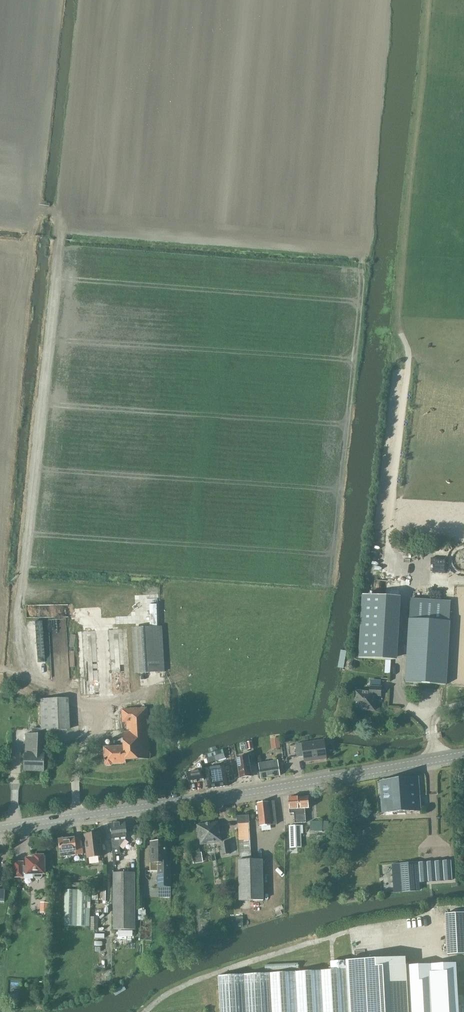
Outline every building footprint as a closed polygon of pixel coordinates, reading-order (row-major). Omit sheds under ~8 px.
[(363,595),(359,658),(397,660),(401,597),(363,595)] [(412,600),(407,683),(446,685),(451,602),(412,600)] [(165,672),(162,627),(132,628),(135,674),(165,672)] [(376,697),(382,697),(382,689),(371,689),(371,693),(356,692),(355,710),(376,711),(376,697)] [(52,741),(68,740),(66,698),(40,699),(41,729),(41,731),(45,731),(52,731),(52,741)] [(112,748),(105,749),(106,766),(107,767),(111,766),(111,765),(126,764),(126,761),(150,760),(147,708),(122,710),(123,722),(127,722),(127,732),(123,732),(123,747),(117,748),(117,746),(112,746),(112,748)] [(84,722),(86,713),(76,711),(74,720),(84,722)] [(25,753),(25,771),(44,772),(45,731),(41,731),(41,729),(32,729),(32,734),(32,753),(25,753)] [(281,748),(279,738),(271,740),(272,749),(281,748)] [(324,741),(296,745),(298,758),(304,757),(304,760),(317,758),(317,761),(327,759),(324,741)] [(225,758),(223,750),(206,755),(208,763),(225,758)] [(251,764),(253,764),(253,757),(238,758),(228,759),(229,775),(239,774),(240,779),(241,779),(242,780),(245,780),(246,778),(252,778),(251,764)] [(204,778),(201,761),(187,772),(188,780),(204,778)] [(262,779),(280,776),(278,763),(260,765),(262,779)] [(208,788),(227,786),(225,767),(206,769),(208,788)] [(419,778),(381,783),(383,813),(419,812),(421,812),(419,778)] [(309,797),(299,798),(301,823),(306,823),(306,810),(310,809),(309,797)] [(296,824),(301,823),(299,798),(290,798),(291,815),(295,814),(296,824)] [(277,824),(274,801),(258,804),(261,826),(277,824)] [(238,816),(240,852),(239,852),(239,857),(251,857),(249,816),(238,816)] [(114,839),(111,839),(113,854),(121,854),(120,846),(127,837),(125,823),(123,823),(123,821),(118,822),(118,824),(112,825),(114,839)] [(201,844),(222,841),(219,821),(198,824),(201,844)] [(323,822),(311,822),(311,832),(323,832),(323,822)] [(303,826),(290,826),(290,842),(301,842),(301,832),(303,832),(303,826)] [(100,833),(85,835),(88,858),(103,856),(100,833)] [(62,839),(60,839),(62,856),(83,853),(81,837),(68,838),(67,837),(61,837),(62,839)] [(153,842),(153,862),(151,862),(151,870),(159,870),(159,887),(171,887),(171,862),(167,862),(167,842),(153,842)] [(228,842),(221,843),(223,855),(230,854),(228,842)] [(199,854),(192,855),(194,864),(201,862),(199,854)] [(457,855),(447,855),(447,870),(457,871),(457,855)] [(44,858),(44,856),(37,856),(37,858),(28,858),(28,865),(24,865),(24,862),(16,862),(17,876),(24,876),(24,873),(35,873),(35,876),(37,878),(41,878),(43,876),(43,873),(45,873),(45,858),(44,858)] [(240,901),(264,900),(262,860),(239,861),(240,901)] [(401,893),(421,891),(419,862),(399,864),(401,893)] [(136,873),(114,873),(114,929),(136,929),(136,873)] [(66,889),(65,926),(90,926),(91,890),(66,889)] [(446,916),(448,955),(463,954),(463,915),(446,916)] [(99,930),(99,917),(91,917),(91,930),(99,930)] [(407,966),(406,958),(381,959),(381,958),(378,958),(378,959),(374,959),(374,958),(371,959),(371,960),(346,961),(349,1011),(409,1011),(407,966)] [(221,1011),(349,1011),(346,961),(331,962),(331,970),(219,976),(221,1011)] [(459,1011),(458,995),(456,963),(407,966),(409,1011),(431,1011),(459,1011)]
